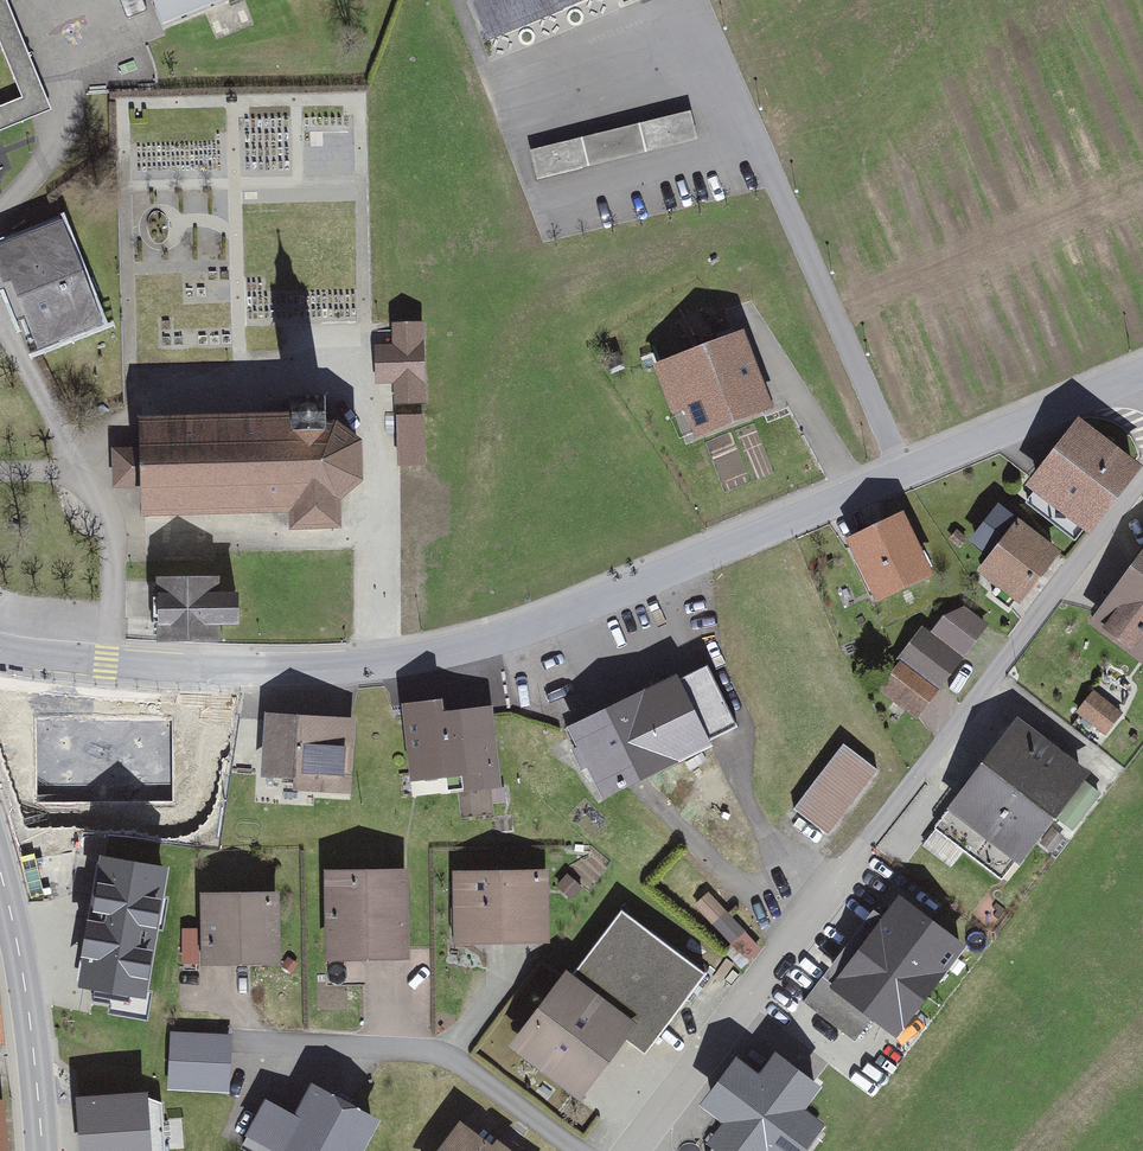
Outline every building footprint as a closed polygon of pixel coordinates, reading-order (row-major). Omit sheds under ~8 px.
[(163,21),(216,0),(155,0),(163,21)] [(487,37),(578,0),(472,0),(487,37)] [(690,107),(530,146),(537,177),(697,138),(690,107)] [(59,228),(0,251),(0,276),(3,283),(10,280),(22,309),(29,307),(43,341),(96,321),(59,228)] [(427,401),(424,318),(392,319),(393,340),(376,341),(377,381),(394,380),(395,403),(427,401)] [(760,417),(731,338),(652,367),(681,445),(760,417)] [(340,489),(364,469),(363,432),(327,411),(326,377),(292,378),(292,400),(141,404),(142,455),(143,507),(290,502),(290,518),(341,516),(340,489)] [(425,411),(397,412),(399,463),(426,462),(425,411)] [(1127,470),(1068,426),(1015,497),(1074,540),(1127,470)] [(918,588),(888,523),(838,546),(867,611),(918,588)] [(1019,612),(1054,555),(1009,527),(973,584),(1019,612)] [(1080,622),(1142,672),(1142,543),(1080,622)] [(238,615),(238,583),(220,583),(220,569),(158,569),(158,632),(219,632),(219,615),(238,615)] [(921,725),(988,629),(947,601),(880,697),(921,725)] [(677,667),(568,719),(578,740),(571,743),(581,763),(587,760),(602,790),(713,737),(711,733),(735,721),(706,663),(681,675),(677,667)] [(446,668),(445,690),(497,691),(497,669),(446,668)] [(89,693),(13,677),(0,738),(0,757),(26,763),(19,797),(30,832),(59,838),(89,693)] [(1077,707),(1108,730),(1125,707),(1094,685),(1077,707)] [(441,692),(403,697),(412,774),(460,768),(462,788),(504,783),(495,701),(443,707),(441,692)] [(197,715),(138,706),(128,767),(215,781),(219,753),(192,749),(197,715)] [(351,722),(258,716),(253,789),(346,795),(351,722)] [(1079,771),(1007,720),(941,813),(1013,863),(1079,771)] [(878,769),(842,740),(791,805),(828,833),(878,769)] [(145,1024),(168,868),(93,857),(70,1014),(145,1024)] [(410,952),(407,862),(324,865),(327,955),(410,952)] [(549,865),(452,866),(453,937),(549,936),(549,865)] [(967,938),(899,887),(882,909),(874,903),(801,998),(856,1040),(875,1015),(897,1031),(967,938)] [(275,894),(190,895),(192,970),(276,969),(275,894)] [(704,970),(622,907),(574,969),(566,963),(507,1038),(579,1094),(627,1031),(646,1046),(704,970)] [(822,1076),(775,1043),(760,1065),(736,1048),(699,1100),(720,1115),(706,1136),(709,1138),(701,1150),(803,1150),(827,1116),(805,1101),(822,1076)] [(381,1112),(310,1075),(293,1107),(264,1091),(243,1132),(279,1150),(360,1150),(381,1112)] [(76,1090),(81,1150),(152,1150),(147,1085),(76,1090)] [(511,1137),(504,1133),(501,1137),(495,1133),(492,1137),(459,1113),(431,1150),(501,1150),(511,1137)] [(511,1137),(501,1150),(516,1150),(519,1148),(515,1145),(517,1142),(511,1137)]
